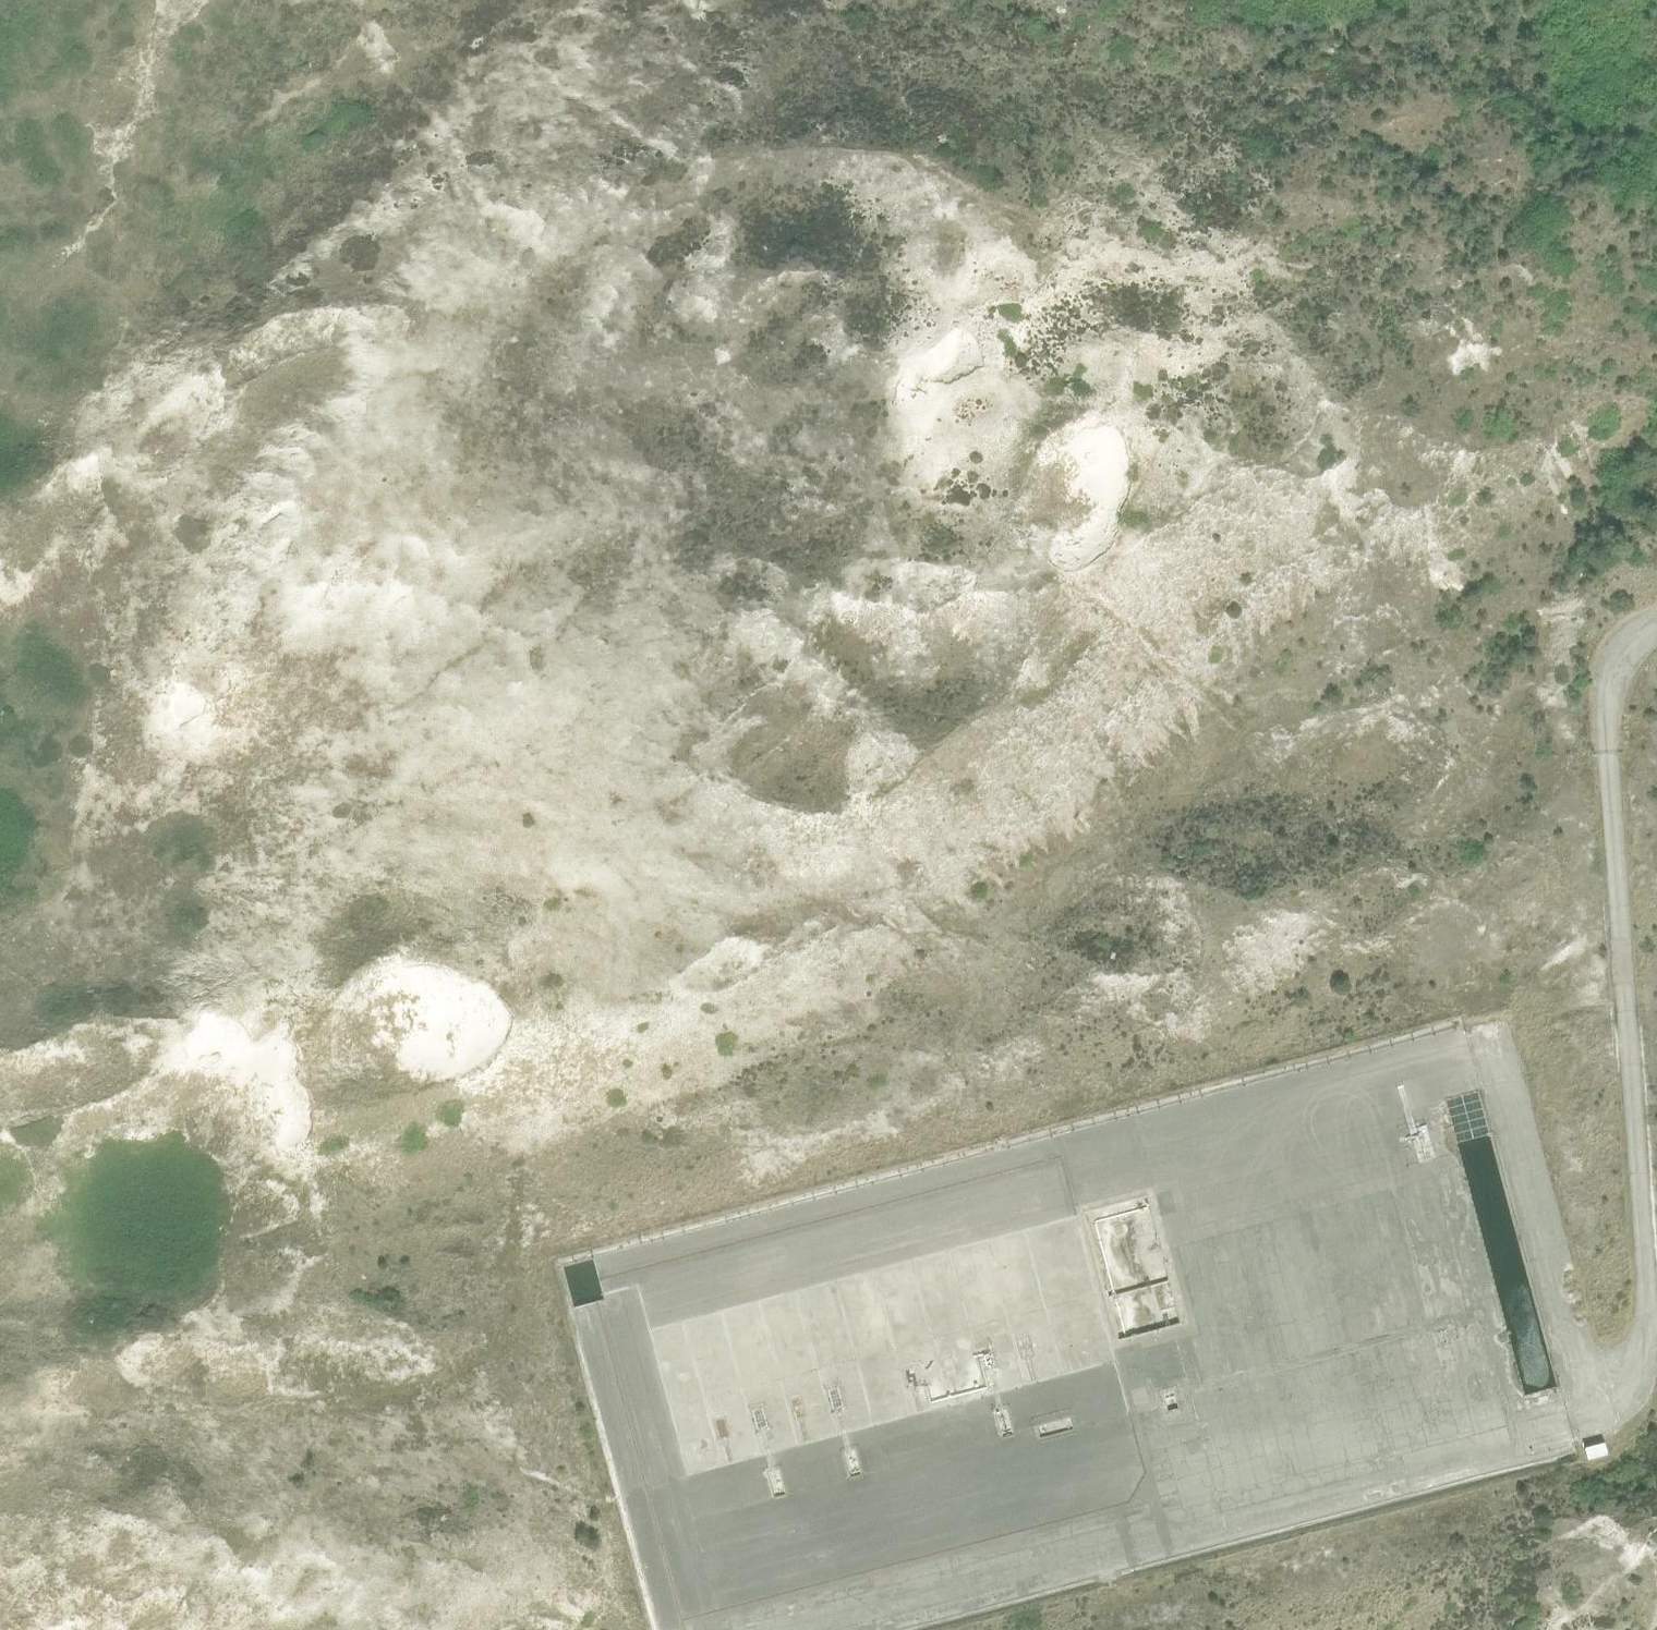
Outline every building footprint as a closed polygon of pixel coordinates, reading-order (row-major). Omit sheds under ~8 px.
[(1585,1447),(1587,1458),(1607,1453),(1604,1442),(1585,1447)]
